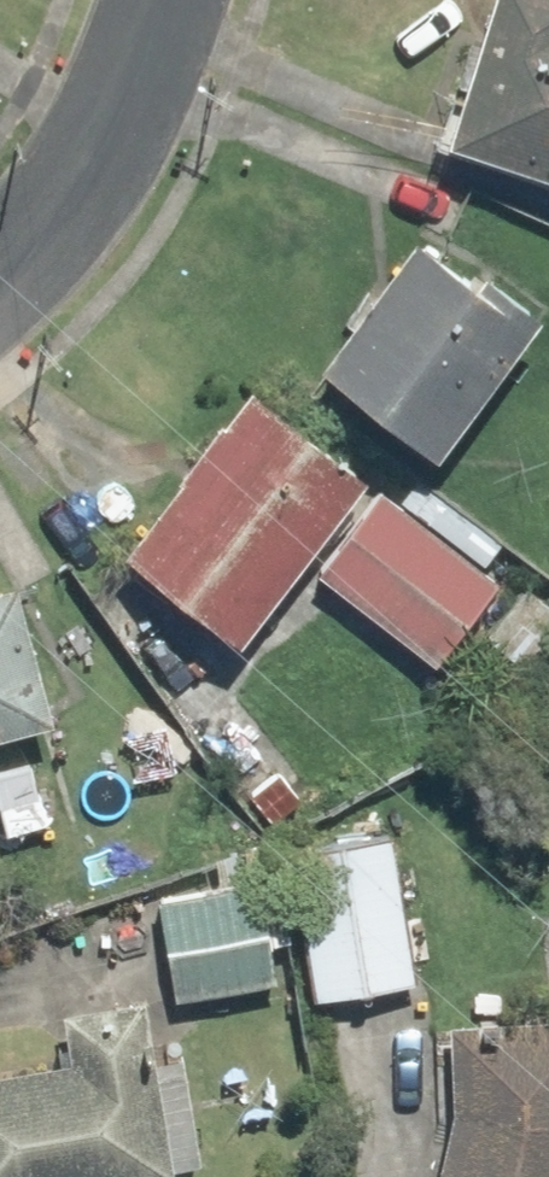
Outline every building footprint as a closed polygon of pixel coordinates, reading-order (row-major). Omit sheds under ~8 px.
[(460,133),(548,159),(548,0),(498,0),(460,133)] [(547,315),(431,226),(331,356),(447,445),(547,315)] [(369,469),(250,382),(129,547),(249,634),(369,469)] [(421,472),(403,495),(389,484),(324,565),(438,655),(502,574),(486,561),(504,538),(421,472)] [(538,576),(491,630),(543,676),(548,668),(548,586),(538,576)] [(52,719),(20,581),(0,585),(0,732),(52,719)] [(416,975),(397,830),(297,843),(316,988),(416,975)] [(266,878),(161,893),(175,993),(281,978),(266,878)] [(62,1060),(0,1069),(0,1176),(154,1176),(179,1174),(162,1047),(153,1049),(147,999),(55,1011),(62,1060)] [(456,1011),(459,1100),(441,1176),(548,1176),(548,1015),(456,1011)]
